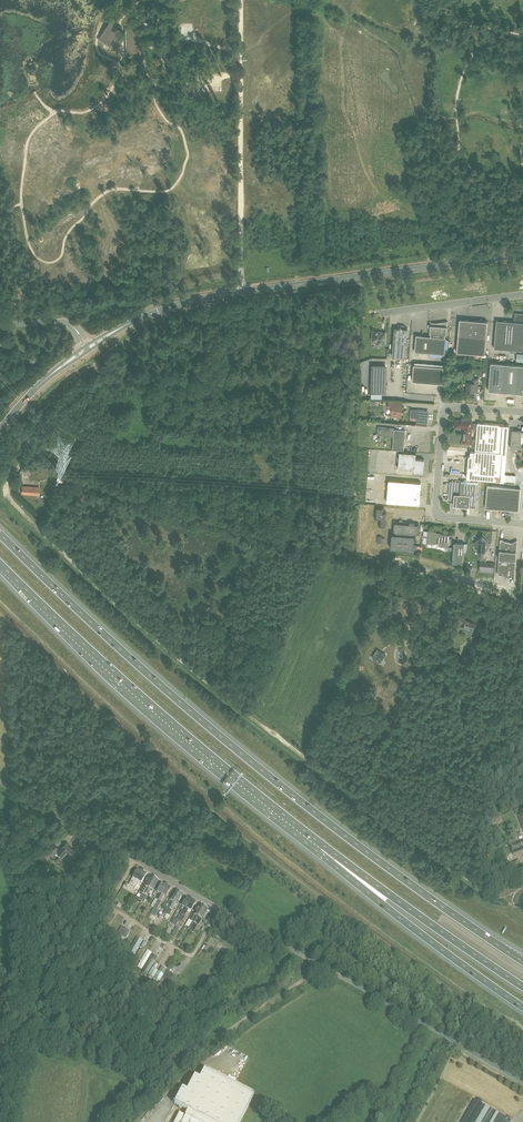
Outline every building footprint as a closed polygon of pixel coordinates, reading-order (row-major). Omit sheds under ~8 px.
[(111,20),(99,38),(111,46),(122,28),(111,20)] [(138,27),(126,29),(129,54),(142,53),(138,27)] [(515,313),(514,321),(497,320),(494,348),(522,350),(522,314),(515,313)] [(457,352),(485,354),(488,321),(482,321),(482,318),(469,320),(460,319),(457,352)] [(447,321),(434,323),(434,325),(430,325),(430,333),(431,333),(431,336),(416,335),(415,352),(445,354),(446,337),(445,337),(445,334),(446,334),(447,321)] [(395,328),(392,356),(406,357),(408,329),(395,328)] [(372,340),(376,340),(377,340),(377,342),(381,342),(381,344),(385,344),(385,334),(384,334),(382,334),(382,331),(373,331),(372,340)] [(503,391),(505,363),(491,362),(489,390),(488,390),(503,391)] [(519,364),(505,363),(503,391),(517,393),(519,364)] [(386,364),(371,364),(371,391),(385,392),(386,364)] [(428,382),(429,365),(414,364),(413,381),(428,382)] [(444,367),(429,365),(428,382),(442,383),(444,367)] [(477,391),(478,386),(478,379),(471,378),(471,382),(467,382),(466,392),(474,393),(474,391),(477,391)] [(401,417),(401,416),(403,402),(388,401),(388,408),(391,408),(390,416),(401,417)] [(424,410),(418,409),(411,409),(410,418),(417,418),(416,425),(427,426),(428,415),(424,410)] [(470,443),(471,433),(472,421),(456,420),(455,427),(464,427),(463,442),(470,443)] [(468,467),(467,478),(504,481),(509,425),(505,425),(484,423),(481,423),(477,422),(475,451),(470,451),(470,455),(469,455),(468,467)] [(394,437),(394,429),(395,428),(378,427),(377,435),(394,437)] [(394,429),(394,437),(393,450),(404,451),(406,430),(394,429)] [(521,448),(521,440),(522,431),(512,430),(511,447),(521,448)] [(399,468),(415,470),(415,471),(424,472),(425,459),(416,459),(416,453),(400,452),(399,468)] [(389,480),(388,491),(420,493),(421,482),(389,480)] [(476,507),(478,483),(461,481),(461,482),(459,482),(450,481),(448,499),(454,500),(453,505),(459,506),(470,507),(470,506),(476,507)] [(486,508),(502,509),(504,487),(487,486),(486,508)] [(520,488),(504,487),(502,509),(519,510),(520,488)] [(420,504),(420,493),(388,491),(387,502),(420,504)] [(384,511),(384,507),(376,506),(375,519),(380,519),(379,526),(385,527),(386,512),(384,511)] [(418,535),(419,523),(403,522),(401,520),(401,519),(398,522),(394,521),(393,533),(393,534),(392,534),(391,548),(413,550),(413,553),(417,553),(417,551),(422,552),(422,551),(422,548),(422,545),(417,545),(414,545),(415,534),(418,535)] [(427,531),(426,543),(435,544),(435,543),(440,544),(440,546),(448,547),(450,535),(441,534),(440,535),(436,535),(436,531),(427,531)] [(490,544),(483,535),(474,543),(481,557),(490,544)] [(517,543),(512,542),(511,542),(501,539),(500,539),(498,574),(514,579),(517,543)] [(463,564),(465,543),(454,542),(452,563),(463,564)] [(480,571),(493,572),(494,563),(481,562),(480,571)] [(466,621),(463,630),(471,632),(472,627),(473,628),(475,624),(466,621)] [(380,664),(386,655),(377,649),(371,658),(380,664)] [(513,854),(522,850),(522,840),(516,842),(516,843),(509,846),(513,854)] [(74,850),(68,844),(66,842),(57,851),(63,857),(68,852),(70,854),(74,850)] [(45,852),(50,857),(59,848),(53,843),(45,852)] [(136,888),(139,882),(141,883),(146,874),(138,869),(129,884),(136,888)] [(141,901),(145,894),(154,878),(151,876),(149,880),(147,879),(145,881),(147,882),(142,892),(142,893),(137,902),(140,903),(141,901)] [(159,881),(154,878),(145,894),(141,901),(144,902),(147,895),(151,890),(153,891),(159,881)] [(160,893),(156,900),(156,899),(151,907),(153,908),(158,901),(167,886),(162,883),(157,892),(160,893)] [(171,888),(167,886),(158,901),(153,908),(156,910),(161,902),(160,902),(163,896),(166,897),(171,888)] [(166,915),(167,914),(171,906),(179,893),(175,891),(169,901),(168,904),(169,905),(168,907),(164,914),(166,915)] [(179,893),(171,906),(167,914),(169,915),(174,907),(175,908),(177,906),(183,895),(179,893)] [(179,921),(191,900),(187,897),(182,906),(185,907),(181,914),(180,913),(177,920),(179,921)] [(196,902),(191,900),(179,921),(182,923),(185,916),(188,910),(191,911),(196,902)] [(190,930),(204,907),(199,905),(194,915),(191,921),(192,922),(189,927),(188,929),(190,930)] [(208,909),(204,907),(190,930),(193,932),(197,925),(199,926),(208,909)] [(106,917),(103,923),(101,927),(105,930),(108,926),(111,920),(112,921),(115,915),(109,911),(106,917)] [(120,939),(126,928),(122,926),(118,934),(116,937),(120,939)] [(130,931),(126,928),(120,939),(125,941),(126,939),(130,931)] [(128,953),(134,956),(143,940),(137,937),(128,953)] [(134,959),(139,961),(144,952),(140,950),(134,959)] [(145,953),(144,952),(139,961),(140,962),(138,965),(143,967),(148,958),(146,957),(149,951),(147,950),(145,953)] [(146,964),(143,970),(141,972),(146,975),(147,973),(151,967),(146,964)] [(162,966),(159,971),(155,978),(155,979),(154,980),(158,982),(159,981),(160,981),(167,969),(162,966)] [(155,978),(159,971),(152,968),(148,975),(155,978)] [(157,987),(163,991),(174,975),(168,971),(157,987)] [(187,1111),(188,1111),(185,1116),(182,1121),(240,1121),(250,1102),(253,1096),(254,1096),(252,1095),(236,1086),(204,1070),(199,1080),(194,1077),(189,1087),(187,1092),(182,1089),(176,1100),(174,1104),(182,1108),(187,1111)]
